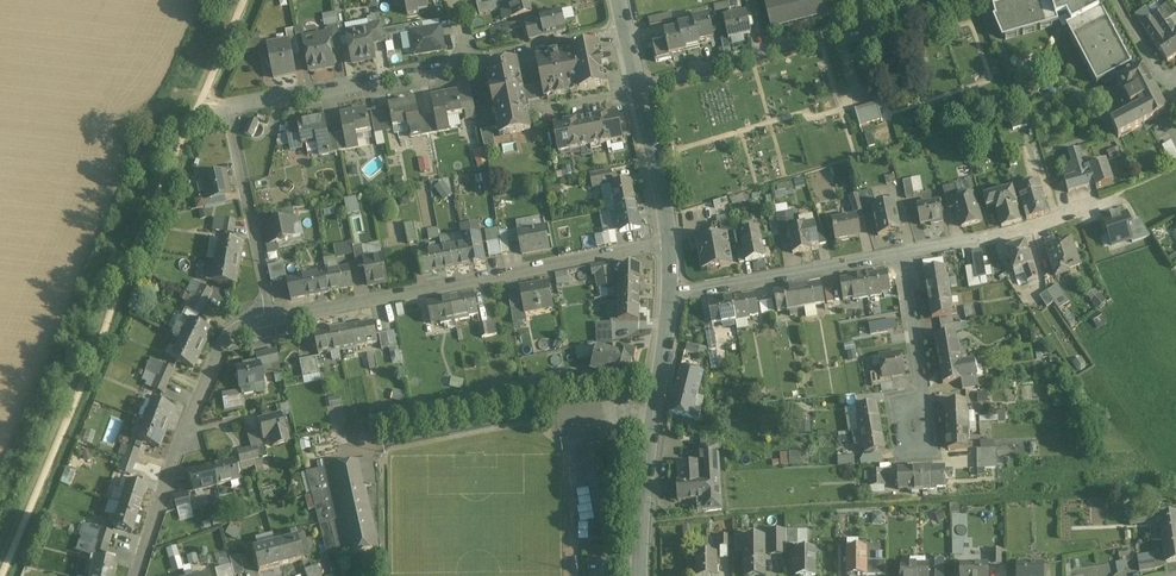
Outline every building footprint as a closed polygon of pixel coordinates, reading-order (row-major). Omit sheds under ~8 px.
[(408,15),(419,14),(418,11),(428,10),(426,0),(405,0),(408,15)] [(476,3),(479,15),(501,9),(498,0),(488,0),(476,3)] [(501,9),(501,11),(508,9),(511,18),(532,13),(529,0),(498,0),(501,9)] [(752,19),(760,17),(756,0),(747,0),(752,19)] [(765,2),(764,3),(772,32),(830,17),(825,0),(826,0),(765,0),(765,2)] [(1094,0),(1017,0),(993,7),(995,17),(993,17),(1002,39),(1005,38),(1006,40),(1017,37),(1017,35),(1023,33),(1023,35),(1035,32),(1034,30),(1040,28),(1041,30),(1052,27),(1052,25),(1059,23),(1057,18),(1067,15),(1071,24),(1066,26),(1072,38),(1071,39),(1076,49),(1078,48),(1081,54),(1079,55),(1085,65),(1086,65),(1089,70),(1088,71),(1093,81),(1095,81),(1097,84),(1112,76),(1114,81),(1116,80),(1134,70),(1131,66),(1132,65),(1130,62),(1132,61),(1126,51),(1124,52),(1121,46),(1123,45),(1118,35),(1116,36),(1113,30),(1115,29),(1109,19),(1107,19),(1101,8),(1099,9),(1094,0)] [(728,2),(714,6),(716,13),(730,10),(728,2)] [(1167,4),(1161,8),(1169,20),(1175,15),(1167,4)] [(1150,15),(1151,15),(1146,8),(1135,15),(1154,43),(1154,42),(1167,62),(1175,56),(1175,52),(1150,15)] [(1161,8),(1151,15),(1150,15),(1175,52),(1175,30),(1174,28),(1169,20),(1161,8)] [(540,21),(525,24),(529,41),(566,31),(561,11),(539,17),(540,21)] [(325,26),(344,22),(343,12),(323,15),(325,26)] [(674,13),(665,15),(667,23),(675,21),(674,13)] [(747,14),(724,19),(729,40),(751,35),(747,14)] [(665,15),(648,18),(650,27),(667,23),(665,15)] [(709,17),(693,20),(694,23),(698,42),(699,42),(714,39),(709,17)] [(422,23),(404,26),(405,34),(410,33),(410,32),(424,30),(422,23)] [(694,23),(679,26),(680,29),(684,49),(685,49),(700,46),(699,42),(698,42),(694,23)] [(384,42),(381,24),(369,26),(369,29),(370,29),(373,44),(384,42)] [(511,24),(490,29),(491,37),(513,32),(511,24)] [(345,26),(338,27),(342,46),(349,44),(347,33),(345,26)] [(338,27),(326,29),(327,36),(328,35),(331,51),(342,48),(342,46),(338,27)] [(424,30),(410,32),(410,33),(414,56),(445,50),(441,27),(424,30)] [(295,29),(285,30),(288,42),(290,41),(297,40),(295,29)] [(369,29),(347,33),(349,44),(352,64),(376,59),(373,44),(370,29),(369,29)] [(680,29),(665,32),(666,39),(670,55),(685,52),(685,49),(684,49),(680,29)] [(327,36),(304,40),(306,51),(310,72),(334,67),(331,51),(328,35),(327,36)] [(666,39),(652,43),(656,62),(670,58),(670,55),(666,39)] [(297,40),(290,41),(293,55),(300,54),(299,53),(297,41),(297,40)] [(304,40),(297,41),(299,53),(306,51),(304,40)] [(288,42),(268,45),(274,78),(296,74),(293,55),(290,41),(288,42)] [(597,46),(536,58),(545,99),(606,87),(597,46)] [(531,131),(517,62),(486,68),(500,137),(531,131)] [(1168,112),(1143,65),(1134,70),(1116,80),(1130,106),(1121,111),(1123,117),(1110,123),(1118,138),(1168,112)] [(1038,81),(1027,81),(1025,76),(1024,76),(1026,81),(1024,86),(1026,92),(1031,95),(1038,93),(1041,87),(1039,82),(1043,80),(1043,79),(1038,81)] [(542,85),(534,86),(537,100),(545,99),(542,85)] [(533,87),(527,89),(527,88),(529,102),(537,100),(534,86),(533,86),(533,87)] [(458,93),(432,98),(436,117),(439,133),(450,131),(447,116),(462,113),(459,97),(458,93)] [(471,94),(459,97),(462,113),(464,120),(477,118),(471,94)] [(416,101),(389,106),(393,126),(408,123),(411,138),(422,136),(419,120),(416,101)] [(877,102),(855,108),(860,128),(882,121),(877,102)] [(1018,116),(1010,118),(1013,130),(1027,126),(1022,107),(1016,109),(1018,116)] [(386,108),(379,110),(383,133),(391,132),(386,108)] [(367,110),(341,115),(344,134),(345,134),(348,150),(359,148),(356,133),(371,130),(367,110)] [(379,110),(370,112),(375,135),(383,133),(379,110)] [(618,114),(601,117),(606,143),(622,140),(623,140),(623,139),(618,115),(618,114)] [(436,117),(427,118),(431,135),(439,133),(436,117)] [(601,117),(586,120),(591,147),(606,143),(601,117)] [(325,118),(298,123),(298,124),(302,143),(306,143),(308,157),(320,155),(320,156),(331,154),(328,137),(325,118)] [(427,118),(419,120),(422,136),(431,135),(427,118)] [(252,120),(245,135),(253,138),(259,123),(252,120)] [(586,120),(571,123),(576,150),(591,147),(586,120)] [(571,123),(555,126),(554,126),(554,128),(559,152),(559,153),(576,150),(571,123)] [(298,124),(287,126),(289,140),(291,150),(303,148),(302,143),(298,124)] [(289,140),(287,126),(281,127),(277,142),(289,140)] [(492,130),(480,132),(485,153),(496,151),(492,130)] [(344,134),(336,136),(339,152),(348,150),(345,134),(344,134)] [(871,134),(865,135),(868,148),(875,146),(871,134)] [(328,137),(331,154),(339,152),(336,136),(328,137)] [(484,148),(473,152),(478,166),(489,162),(484,148)] [(1079,149),(1068,153),(1071,163),(1062,166),(1066,178),(1064,179),(1068,193),(1095,185),(1089,167),(1085,169),(1084,164),(1079,149)] [(420,158),(421,172),(431,171),(430,157),(420,158)] [(1092,166),(1089,167),(1095,185),(1096,188),(1113,182),(1106,161),(1092,166)] [(224,171),(202,176),(203,180),(196,182),(198,194),(205,192),(207,199),(207,200),(225,196),(229,195),(224,171)] [(610,171),(593,174),(595,186),(613,183),(610,171)] [(490,174),(482,175),(486,196),(493,194),(490,174)] [(911,179),(903,181),(906,198),(914,197),(911,179)] [(443,200),(453,194),(444,180),(434,187),(443,200)] [(1044,196),(1039,181),(1018,187),(1022,203),(1044,196)] [(631,182),(612,186),(616,209),(635,205),(631,182)] [(956,184),(942,188),(947,202),(948,209),(955,207),(953,200),(960,198),(956,184)] [(1012,188),(984,196),(987,208),(996,206),(1002,227),(1022,221),(1012,188)] [(871,190),(858,194),(862,208),(876,204),(871,190)] [(858,194),(850,197),(855,214),(863,211),(862,208),(858,194)] [(960,198),(953,200),(955,207),(961,227),(980,222),(972,194),(960,198)] [(225,196),(207,200),(207,199),(203,200),(205,208),(226,203),(225,196)] [(1044,196),(1022,203),(1027,220),(1049,214),(1044,196)] [(355,199),(344,201),(347,212),(357,210),(355,199)] [(940,202),(914,207),(916,216),(917,216),(917,220),(920,220),(921,225),(931,224),(931,226),(943,224),(940,202)] [(895,203),(872,208),(878,236),(901,232),(895,203)] [(616,209),(620,232),(640,228),(636,205),(635,205),(616,209)] [(293,208),(272,213),(274,222),(294,218),(293,208)] [(784,213),(775,214),(778,230),(787,228),(784,213)] [(1126,215),(1101,224),(1111,250),(1135,241),(1126,215)] [(731,216),(716,218),(719,233),(733,231),(731,216)] [(857,216),(833,221),(837,241),(861,237),(857,216)] [(221,232),(223,219),(214,217),(212,230),(221,232)] [(274,222),(265,224),(270,245),(277,243),(279,240),(282,242),(286,241),(288,238),(294,237),(291,225),(296,224),(294,218),(274,222)] [(223,219),(221,232),(233,234),(236,221),(223,219)] [(415,223),(405,225),(409,244),(418,242),(415,223)] [(478,223),(461,227),(465,246),(469,266),(469,264),(474,263),(474,265),(486,263),(478,223)] [(815,226),(789,230),(793,253),(812,250),(811,246),(819,245),(815,226)] [(759,227),(740,231),(743,242),(742,242),(743,249),(746,262),(765,259),(761,239),(759,227)] [(437,228),(427,230),(429,240),(439,238),(437,228)] [(542,228),(518,232),(522,255),(547,250),(542,228)] [(609,233),(595,236),(597,245),(611,242),(609,233)] [(727,235),(695,240),(697,249),(698,249),(702,270),(732,265),(727,235)] [(1071,238),(1046,247),(1056,277),(1068,272),(1067,269),(1080,265),(1071,238)] [(509,239),(500,241),(503,255),(511,254),(509,239)] [(243,244),(219,240),(216,261),(239,265),(243,244)] [(500,241),(487,243),(489,257),(503,255),(500,241)] [(354,255),(353,246),(352,242),(334,246),(337,258),(354,255)] [(270,245),(267,245),(268,253),(279,251),(278,243),(277,243),(270,245)] [(1025,244),(1006,251),(1013,272),(1022,269),(1027,282),(1037,279),(1025,244)] [(365,266),(364,260),(365,260),(362,245),(353,246),(354,255),(357,267),(365,266)] [(456,246),(442,249),(446,270),(446,271),(469,266),(465,246),(456,248),(456,246)] [(442,249),(428,252),(428,254),(419,255),(422,275),(446,270),(442,249)] [(743,249),(737,250),(739,263),(746,262),(743,249)] [(982,251),(971,252),(976,280),(986,278),(982,251)] [(383,254),(373,256),(371,259),(365,260),(364,260),(365,266),(369,286),(388,282),(383,254)] [(943,259),(923,262),(924,272),(944,268),(943,259)] [(239,265),(216,261),(212,282),(236,286),(239,265)] [(284,263),(268,266),(271,282),(287,278),(284,263)] [(610,263),(590,267),(592,275),(596,275),(612,272),(610,263)] [(944,268),(924,272),(928,295),(949,291),(950,291),(949,289),(948,281),(947,277),(946,278),(944,268)] [(349,269),(340,271),(340,269),(326,272),(330,293),(353,288),(349,269)] [(567,270),(555,273),(557,282),(569,279),(567,270)] [(312,276),(287,281),(292,301),(330,293),(326,272),(326,271),(312,274),(312,276)] [(613,278),(612,272),(596,275),(599,287),(607,285),(613,284),(612,278),(613,278)] [(887,273),(864,277),(867,298),(882,295),(881,294),(890,292),(887,273)] [(640,275),(619,274),(619,297),(639,298),(640,275)] [(864,277),(840,281),(844,300),(853,299),(853,300),(867,298),(864,277)] [(956,279),(948,281),(949,289),(957,287),(956,279)] [(196,283),(190,295),(195,297),(201,285),(196,283)] [(546,284),(520,289),(523,306),(525,313),(550,309),(546,284)] [(821,284),(798,289),(801,309),(815,307),(815,305),(824,304),(821,284)] [(1069,302),(1057,284),(1047,292),(1054,303),(1058,309),(1069,302)] [(213,291),(201,285),(195,297),(206,303),(213,291)] [(610,297),(607,285),(599,287),(591,289),(594,300),(610,297)] [(1097,287),(1087,295),(1098,309),(1108,301),(1097,287)] [(798,289),(774,293),(778,312),(787,310),(787,312),(801,309),(798,289)] [(949,291),(928,295),(932,318),(952,315),(950,306),(952,306),(949,291)] [(1054,303),(1047,292),(1039,296),(1047,307),(1054,303)] [(190,295),(184,306),(189,309),(195,297),(190,295)] [(474,296),(451,300),(455,321),(469,319),(469,317),(478,315),(474,296)] [(755,296),(732,300),(736,321),(750,318),(749,317),(758,315),(755,296)] [(206,303),(195,297),(189,309),(200,315),(206,303)] [(639,298),(619,297),(618,321),(638,321),(639,298)] [(451,300),(428,305),(432,324),(441,322),(441,324),(455,321),(451,300)] [(732,300),(708,304),(712,324),(721,322),(721,324),(724,323),(725,326),(733,325),(732,322),(736,321),(732,300)] [(772,300),(766,301),(768,314),(775,313),(772,300)] [(766,301),(760,303),(762,315),(768,314),(766,301)] [(523,306),(511,309),(513,324),(527,321),(525,313),(523,306)] [(1098,312),(1080,324),(1088,336),(1106,324),(1098,312)] [(211,331),(182,316),(172,335),(181,339),(202,350),(211,331)] [(952,318),(940,320),(941,326),(953,324),(952,318)] [(373,323),(339,330),(343,351),(357,349),(357,347),(377,343),(373,323)] [(495,323),(487,324),(490,337),(497,335),(495,323)] [(611,323),(596,324),(596,333),(612,331),(611,323)] [(953,324),(941,326),(942,335),(955,333),(955,334),(961,333),(959,323),(953,324)] [(487,324),(480,326),(482,338),(490,337),(487,324)] [(339,330),(316,335),(319,354),(328,352),(328,354),(331,353),(333,360),(340,358),(339,352),(343,351),(339,330)] [(612,331),(596,333),(597,344),(613,341),(612,331)] [(714,331),(706,332),(708,347),(717,345),(714,331)] [(387,333),(379,334),(382,350),(390,348),(387,333)] [(942,335),(935,337),(939,360),(960,357),(958,343),(956,343),(955,334),(955,333),(942,335)] [(202,350),(181,339),(172,358),(193,369),(202,350)] [(700,347),(687,344),(685,352),(698,355),(700,347)] [(592,345),(575,348),(578,360),(594,357),(592,345)] [(617,347),(616,353),(597,348),(591,369),(608,373),(609,367),(611,368),(610,373),(620,375),(621,370),(629,372),(632,361),(634,361),(637,352),(617,347)] [(393,358),(400,357),(399,348),(392,348),(393,358)] [(276,350),(270,351),(273,364),(279,362),(276,350)] [(270,351),(262,353),(265,365),(273,364),(270,351)] [(901,353),(880,357),(882,372),(883,378),(892,376),(904,374),(901,353)] [(375,354),(367,355),(370,369),(378,368),(375,354)] [(960,357),(939,360),(943,384),(961,381),(977,378),(974,362),(962,364),(961,357),(960,357)] [(300,361),(303,375),(319,372),(317,358),(300,361)] [(157,376),(162,364),(150,359),(144,371),(157,376)] [(174,370),(162,364),(157,376),(169,382),(174,370)] [(259,364),(236,369),(239,389),(240,389),(242,397),(255,394),(254,386),(263,384),(259,364)] [(703,373),(681,367),(669,413),(699,420),(701,410),(694,408),(703,373)] [(882,372),(870,373),(872,387),(893,383),(892,376),(883,378),(882,372)] [(445,375),(443,384),(462,388),(463,379),(445,375)] [(537,380),(541,391),(556,386),(552,375),(537,380)] [(169,382),(157,376),(151,389),(163,394),(169,382)] [(977,378),(961,381),(963,390),(978,387),(977,378)] [(242,397),(240,389),(239,389),(223,392),(226,409),(243,406),(242,397)] [(394,389),(392,399),(404,401),(406,392),(394,389)] [(174,409),(152,400),(144,420),(167,429),(174,409)] [(966,401),(946,402),(947,426),(968,425),(968,411),(966,411),(966,401)] [(288,404),(276,407),(278,414),(289,410),(288,404)] [(876,404),(856,407),(858,417),(856,417),(857,418),(859,431),(881,427),(876,404)] [(280,415),(257,421),(263,441),(270,439),(273,447),(288,443),(280,415)] [(167,429),(144,420),(134,446),(141,449),(143,442),(159,448),(167,429)] [(968,425),(947,426),(948,449),(968,448),(967,439),(969,439),(968,425)] [(881,427),(859,431),(862,445),(863,445),(865,454),(885,451),(881,427)] [(86,430),(84,442),(92,443),(94,431),(86,430)] [(716,439),(704,440),(705,455),(717,454),(716,439)] [(264,444),(256,446),(259,459),(267,457),(264,444)] [(140,451),(122,445),(118,455),(124,457),(123,460),(135,464),(140,451)] [(256,446),(250,448),(254,461),(259,459),(256,446)] [(250,448),(245,449),(248,462),(254,461),(250,448)] [(245,449),(237,451),(240,464),(248,462),(245,449)] [(996,449),(977,450),(977,459),(996,458),(996,449)] [(803,465),(803,452),(781,451),(781,464),(803,465)] [(717,454),(705,455),(706,481),(707,481),(708,500),(697,501),(698,512),(722,510),(718,454),(717,454)] [(854,456),(838,457),(838,466),(854,465),(854,456)] [(996,458),(977,459),(978,469),(997,468),(996,458)] [(370,459),(338,466),(339,473),(331,475),(330,471),(318,474),(317,474),(328,522),(329,521),(339,519),(347,554),(378,548),(364,487),(375,484),(370,459)] [(135,464),(123,460),(121,465),(133,470),(135,464)] [(234,461),(211,467),(216,487),(239,481),(234,461)] [(602,461),(585,464),(594,515),(604,513),(611,511),(602,461)] [(700,463),(679,464),(680,483),(702,481),(700,463)] [(133,470),(121,465),(119,472),(131,476),(133,470)] [(211,467),(188,473),(193,492),(216,487),(211,467)] [(945,468),(921,469),(923,490),(937,490),(937,488),(946,488),(945,468)] [(921,469),(898,470),(899,490),(908,489),(908,491),(923,490),(921,469)] [(329,521),(328,522),(317,474),(318,474),(317,470),(305,472),(329,564),(332,575),(343,575),(329,521)] [(884,471),(870,472),(870,487),(885,486),(884,471)] [(146,488),(124,480),(122,485),(125,486),(119,504),(139,510),(146,488)] [(680,483),(677,483),(678,502),(697,501),(708,500),(707,481),(706,481),(702,481),(680,483)] [(184,507),(177,509),(179,518),(192,514),(187,493),(181,494),(184,507)] [(181,494),(173,496),(177,509),(184,507),(181,494)] [(311,495),(304,497),(308,511),(314,509),(311,495)] [(139,510),(119,504),(112,527),(132,533),(139,510)] [(604,513),(594,515),(596,522),(604,522),(604,513)] [(1147,515),(1129,518),(1130,525),(1148,523),(1147,515)] [(1159,517),(1162,540),(1175,538),(1175,515),(1159,517)] [(604,540),(604,522),(596,522),(588,522),(589,540),(604,540)] [(81,537),(96,542),(101,529),(85,524),(81,537)] [(230,525),(226,534),(237,538),(240,530),(230,525)] [(101,529),(96,542),(109,546),(113,533),(101,529)] [(785,531),(768,531),(768,554),(786,554),(786,545),(785,531)] [(798,545),(798,531),(785,531),(786,545),(798,545)] [(290,539),(274,543),(280,566),(302,561),(295,533),(289,534),(290,539)] [(720,547),(728,546),(728,535),(720,535),(720,547)] [(77,554),(94,558),(95,551),(94,551),(96,542),(81,537),(77,554)] [(744,537),(745,575),(765,575),(765,537),(744,537)] [(1162,540),(1165,564),(1175,562),(1175,538),(1162,540)] [(109,546),(96,542),(94,551),(95,551),(106,554),(109,546)] [(274,543),(252,549),(258,572),(280,566),(274,543)] [(172,572),(183,570),(178,545),(167,547),(172,572)] [(728,546),(720,547),(720,558),(728,558),(728,546)] [(866,549),(847,550),(847,575),(866,575),(866,561),(866,549)] [(796,550),(796,575),(815,575),(815,550),(796,550)] [(1001,550),(992,550),(992,565),(1001,565),(1001,550)] [(716,554),(696,554),(697,575),(716,575),(716,554)] [(239,556),(229,558),(231,565),(234,575),(244,573),(239,556)] [(94,558),(90,575),(114,575),(117,563),(94,558)] [(1119,570),(1129,568),(1127,560),(1116,562),(1119,570)] [(886,575),(885,561),(866,561),(866,575),(886,575)] [(1153,562),(1138,564),(1140,572),(1155,569),(1153,562)] [(318,568),(321,575),(331,575),(332,575),(329,564),(318,568)] [(1017,565),(1017,575),(1044,575),(1043,564),(1017,565)] [(215,570),(217,575),(234,575),(231,565),(215,570)] [(304,570),(306,575),(321,575),(318,568),(317,565),(304,570)] [(902,565),(902,575),(928,575),(928,565),(902,565)] [(935,565),(935,575),(943,575),(944,565),(935,565)] [(961,565),(961,575),(988,575),(987,565),(961,565)]
